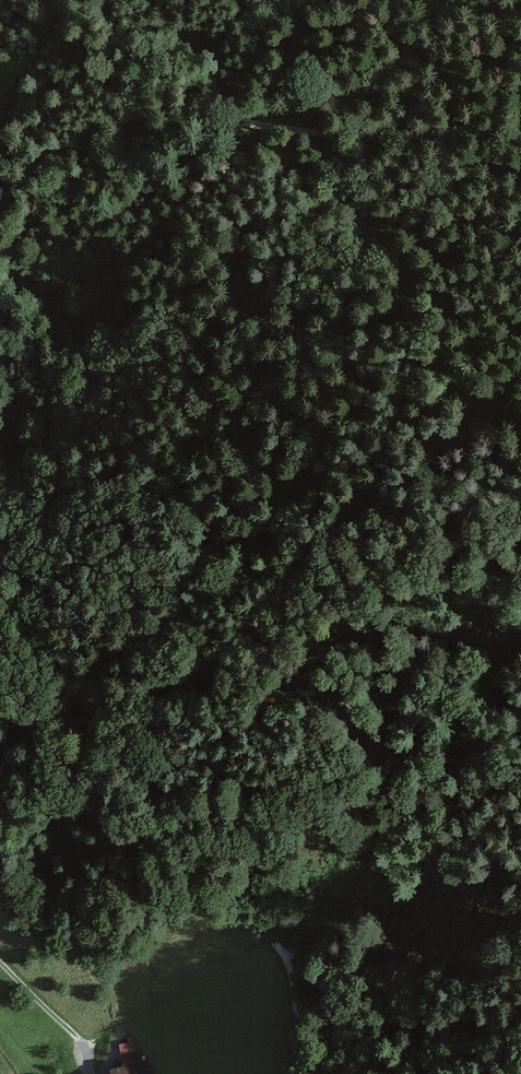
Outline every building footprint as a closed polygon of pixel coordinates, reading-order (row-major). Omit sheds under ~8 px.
[(104,1069),(105,1073),(129,1073),(127,1065),(104,1069)]
